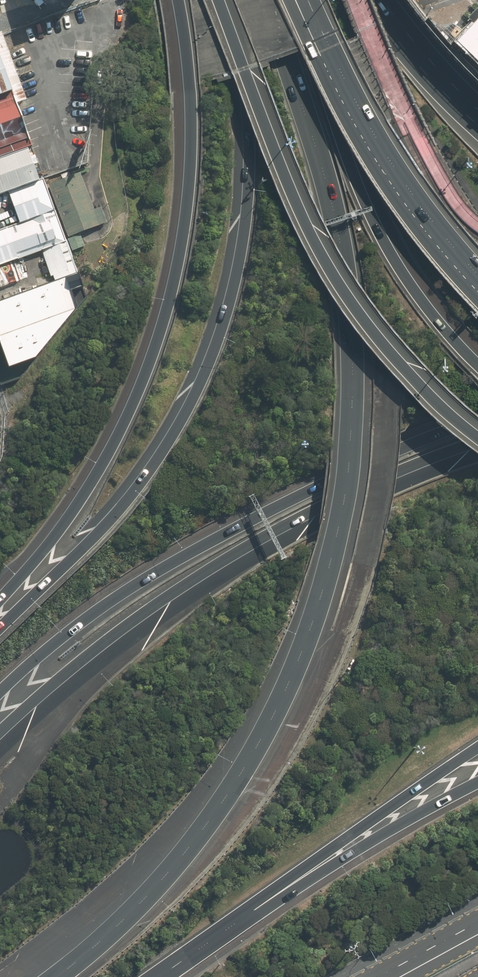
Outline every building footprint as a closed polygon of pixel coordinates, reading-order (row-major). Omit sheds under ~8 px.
[(455,38),(477,61),(477,15),(455,38)] [(11,92),(0,60),(0,96),(11,92)] [(29,145),(33,144),(11,92),(0,96),(0,155),(29,145)] [(8,190),(42,177),(29,145),(0,155),(0,193),(8,190)] [(94,208),(81,174),(50,185),(69,236),(106,223),(100,206),(94,208)] [(8,190),(20,222),(53,210),(42,177),(8,190)] [(66,241),(53,210),(20,222),(0,230),(0,265),(44,249),(66,241)] [(44,249),(55,279),(74,273),(77,272),(66,241),(44,249)] [(0,300),(0,377),(3,384),(29,375),(76,307),(69,290),(79,286),(74,273),(55,279),(0,300)]
